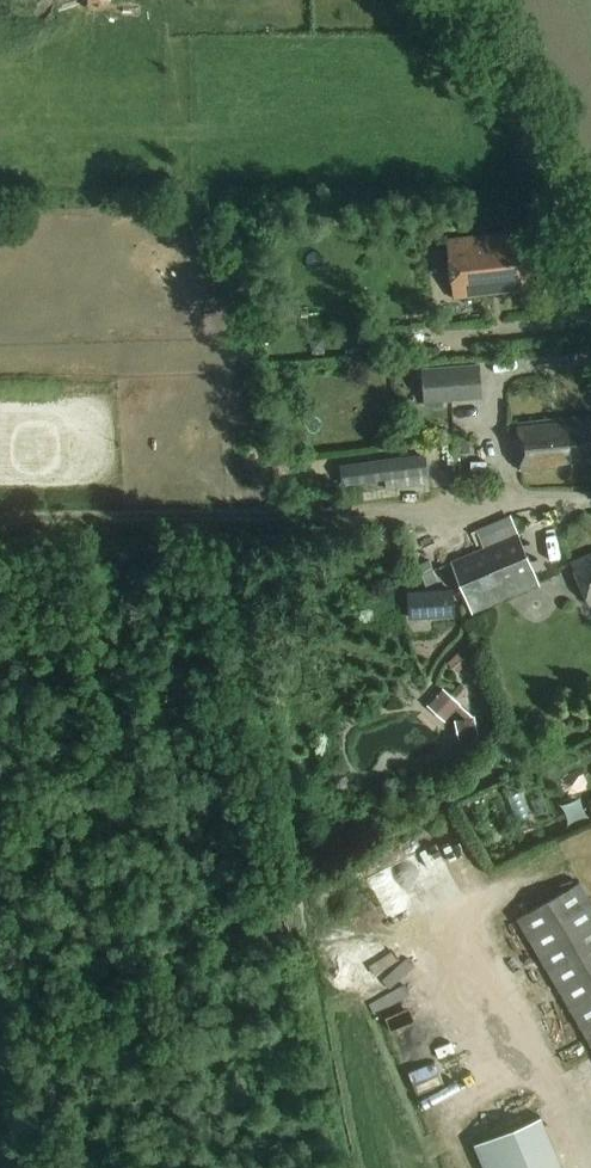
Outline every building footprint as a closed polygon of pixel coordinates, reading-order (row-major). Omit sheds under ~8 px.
[(447,240),(453,298),(524,290),(523,281),(533,280),(528,239),(517,240),(516,232),(448,240),(447,240)] [(479,364),(421,368),(423,403),(481,399),(479,364)] [(522,471),(557,468),(556,462),(571,461),(572,470),(590,468),(590,416),(517,424),(522,471)] [(372,482),(385,480),(385,484),(386,491),(430,485),(430,482),(426,454),(382,459),(339,465),(342,485),(342,486),(348,485),(372,482)] [(450,562),(473,615),(540,586),(510,516),(476,530),(483,548),(450,562)] [(576,563),(590,596),(590,556),(576,563)] [(418,565),(426,586),(438,581),(430,560),(418,565)] [(554,595),(577,586),(570,567),(546,576),(554,595)] [(423,591),(408,592),(409,619),(430,618),(456,616),(454,589),(423,591)] [(458,653),(448,663),(458,673),(468,663),(458,653)] [(431,702),(449,718),(461,704),(443,688),(431,702)] [(475,717),(454,721),(458,740),(478,736),(475,717)] [(580,881),(517,917),(590,1045),(590,900),(580,881)] [(426,1077),(431,1090),(462,1078),(457,1065),(426,1077)] [(484,1167),(562,1167),(540,1116),(474,1144),(484,1167)]
